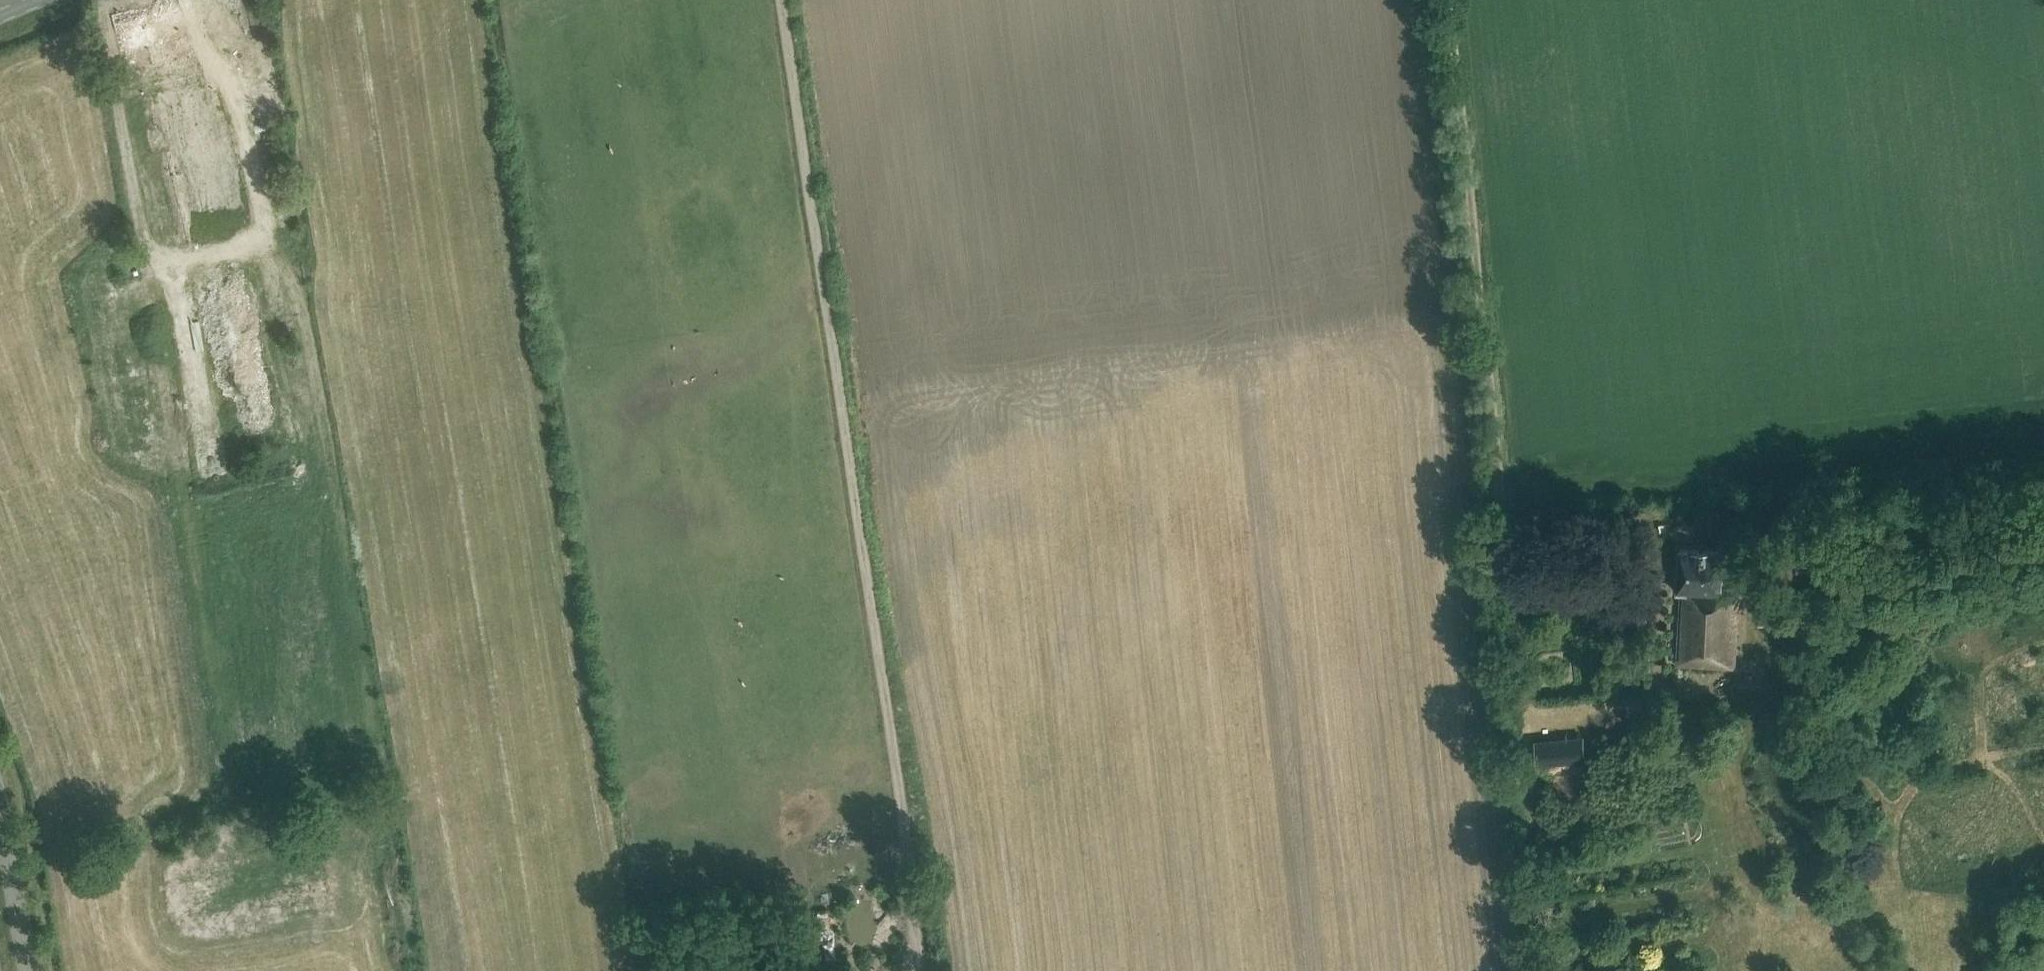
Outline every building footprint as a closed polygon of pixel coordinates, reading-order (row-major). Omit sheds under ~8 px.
[(115,18),(120,32),(184,10),(180,0),(168,0),(115,18)] [(125,48),(191,39),(188,18),(122,27),(125,48)] [(181,95),(206,88),(196,56),(151,69),(180,168),(211,158),(207,146),(188,151),(187,144),(195,142),(181,95)] [(1724,552),(1680,549),(1677,592),(1681,592),(1677,664),(1734,668),(1738,595),(1721,594),(1724,552)] [(826,960),(828,970),(884,970),(880,950),(826,960)]
